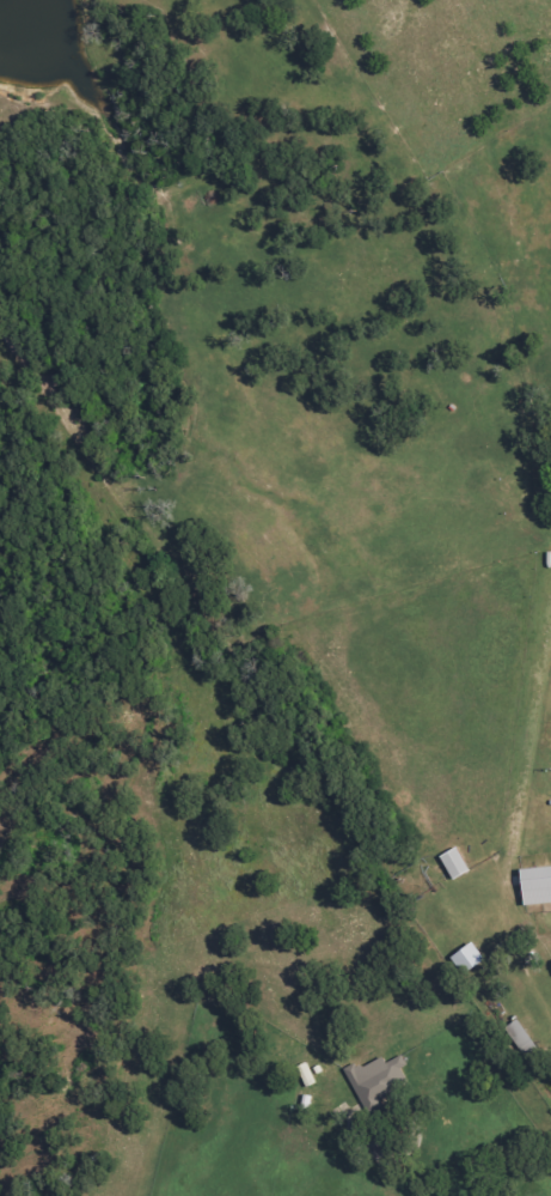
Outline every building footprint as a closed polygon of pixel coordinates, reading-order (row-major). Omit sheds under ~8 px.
[(454,880),(471,870),(458,847),(441,857),(454,880)] [(522,870),(526,906),(550,904),(550,867),(522,870)] [(487,961),(475,943),(452,958),(464,976),(487,961)] [(526,1059),(539,1050),(519,1019),(506,1028),(526,1059)] [(384,1056),(348,1072),(363,1106),(409,1085),(402,1069),(408,1066),(403,1055),(387,1063),(384,1056)]
